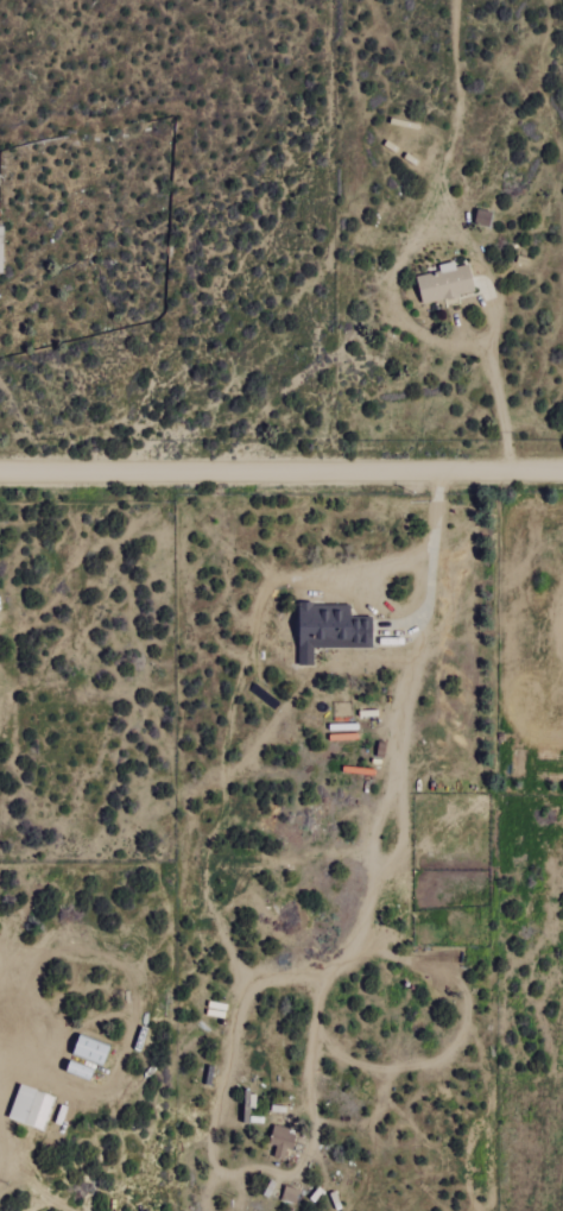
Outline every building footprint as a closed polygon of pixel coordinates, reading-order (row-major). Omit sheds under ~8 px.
[(415,276),(421,304),(474,293),(468,264),(455,267),(454,261),(438,265),(439,271),(415,276)] [(350,605),(298,604),(298,665),(313,665),(313,648),(372,649),(372,617),(350,617),(350,605)] [(103,1065),(109,1045),(79,1035),(72,1055),(103,1065)] [(9,1120),(45,1130),(54,1096),(18,1086),(9,1120)] [(273,1158),(284,1160),(285,1149),(292,1150),(295,1131),(272,1127),(269,1145),(275,1146),(273,1158)] [(280,1200),(295,1203),(298,1190),(284,1187),(280,1200)]
